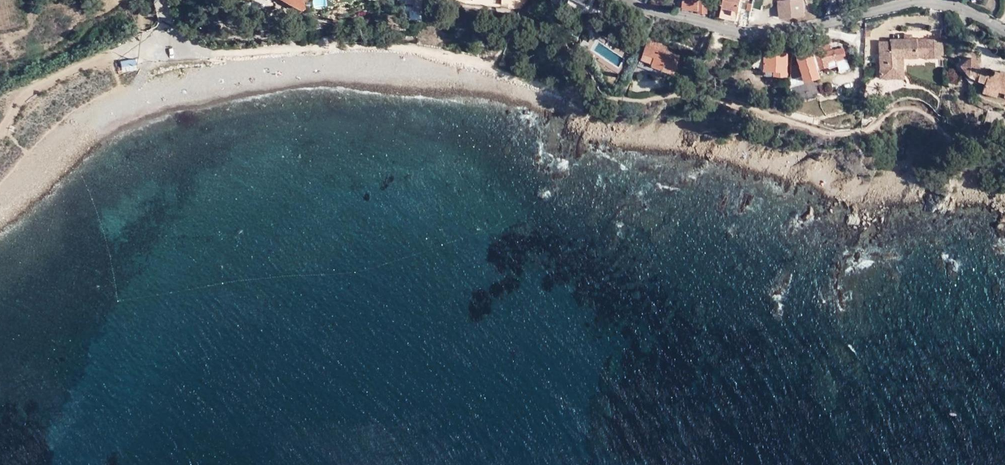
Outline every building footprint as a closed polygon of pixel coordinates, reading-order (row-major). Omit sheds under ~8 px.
[(302,10),(304,8),(302,0),(284,0),(302,10)] [(412,11),(410,11),(409,19),(419,20),(421,0),(406,0),(406,3),(413,4),(412,11)] [(562,1),(568,3),(568,8),(577,12),(581,10),(584,5),(585,5),(587,0),(562,0),(562,1)] [(702,9),(704,0),(678,0),(693,5),(692,7),(702,9)] [(715,11),(731,14),(734,0),(717,0),(715,11)] [(737,19),(745,21),(749,0),(744,0),(743,4),(740,4),(737,19)] [(784,10),(800,9),(799,0),(793,0),(792,0),(783,0),(784,10)] [(840,9),(848,8),(846,0),(838,0),(840,9)] [(646,40),(643,39),(638,49),(649,53),(646,59),(656,63),(659,56),(669,60),(673,50),(657,43),(659,39),(648,34),(646,40)] [(890,42),(879,42),(879,79),(902,78),(902,58),(916,58),(916,57),(923,57),(923,59),(942,59),(942,39),(912,40),(903,40),(890,40),(890,42)] [(843,47),(832,50),(830,45),(810,51),(814,69),(828,66),(826,61),(835,59),(835,61),(846,58),(843,47)] [(649,53),(638,49),(636,55),(646,59),(649,53)] [(784,67),(785,53),(763,51),(762,76),(784,77),(784,75),(786,76),(786,67),(784,67)] [(814,69),(810,51),(796,55),(798,64),(790,66),(789,79),(801,76),(803,81),(816,77),(814,69)] [(659,56),(656,63),(666,67),(669,60),(659,56)] [(968,77),(971,74),(979,68),(970,58),(960,66),(968,77)] [(971,74),(977,81),(979,72),(980,70),(979,68),(971,74)] [(1000,71),(999,73),(989,70),(988,74),(979,72),(977,81),(984,84),(981,92),(996,97),(997,92),(1004,94),(1004,91),(1004,73),(1000,71)]
